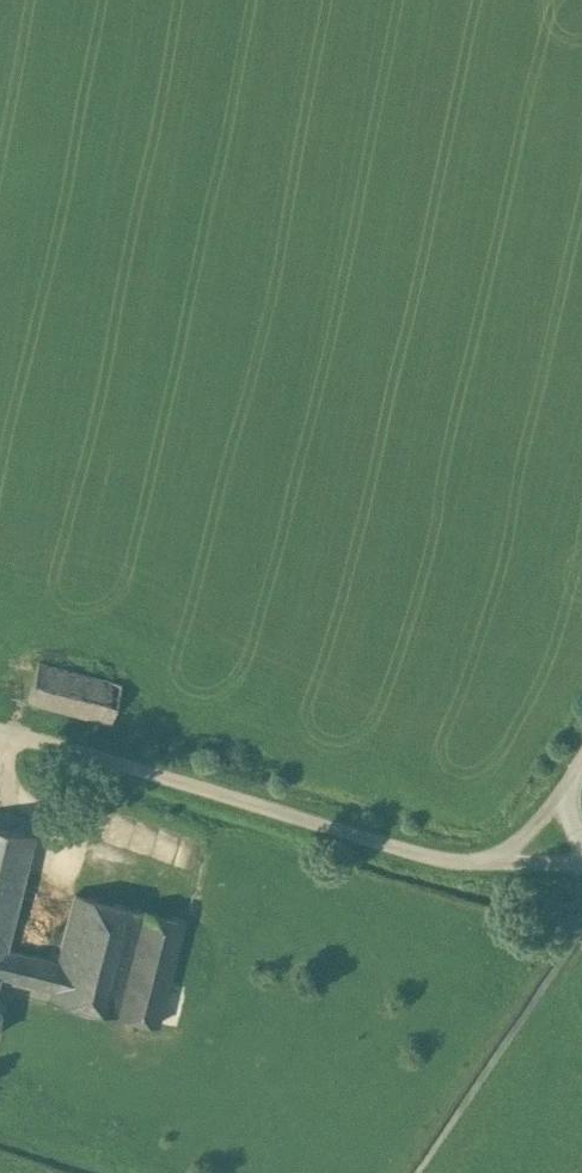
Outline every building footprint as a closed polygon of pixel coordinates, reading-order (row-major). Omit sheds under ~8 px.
[(54,661),(42,698),(109,719),(121,682),(54,661)] [(24,824),(0,819),(0,933),(24,824)] [(156,1011),(178,907),(75,885),(62,947),(0,934),(0,978),(156,1011)]
